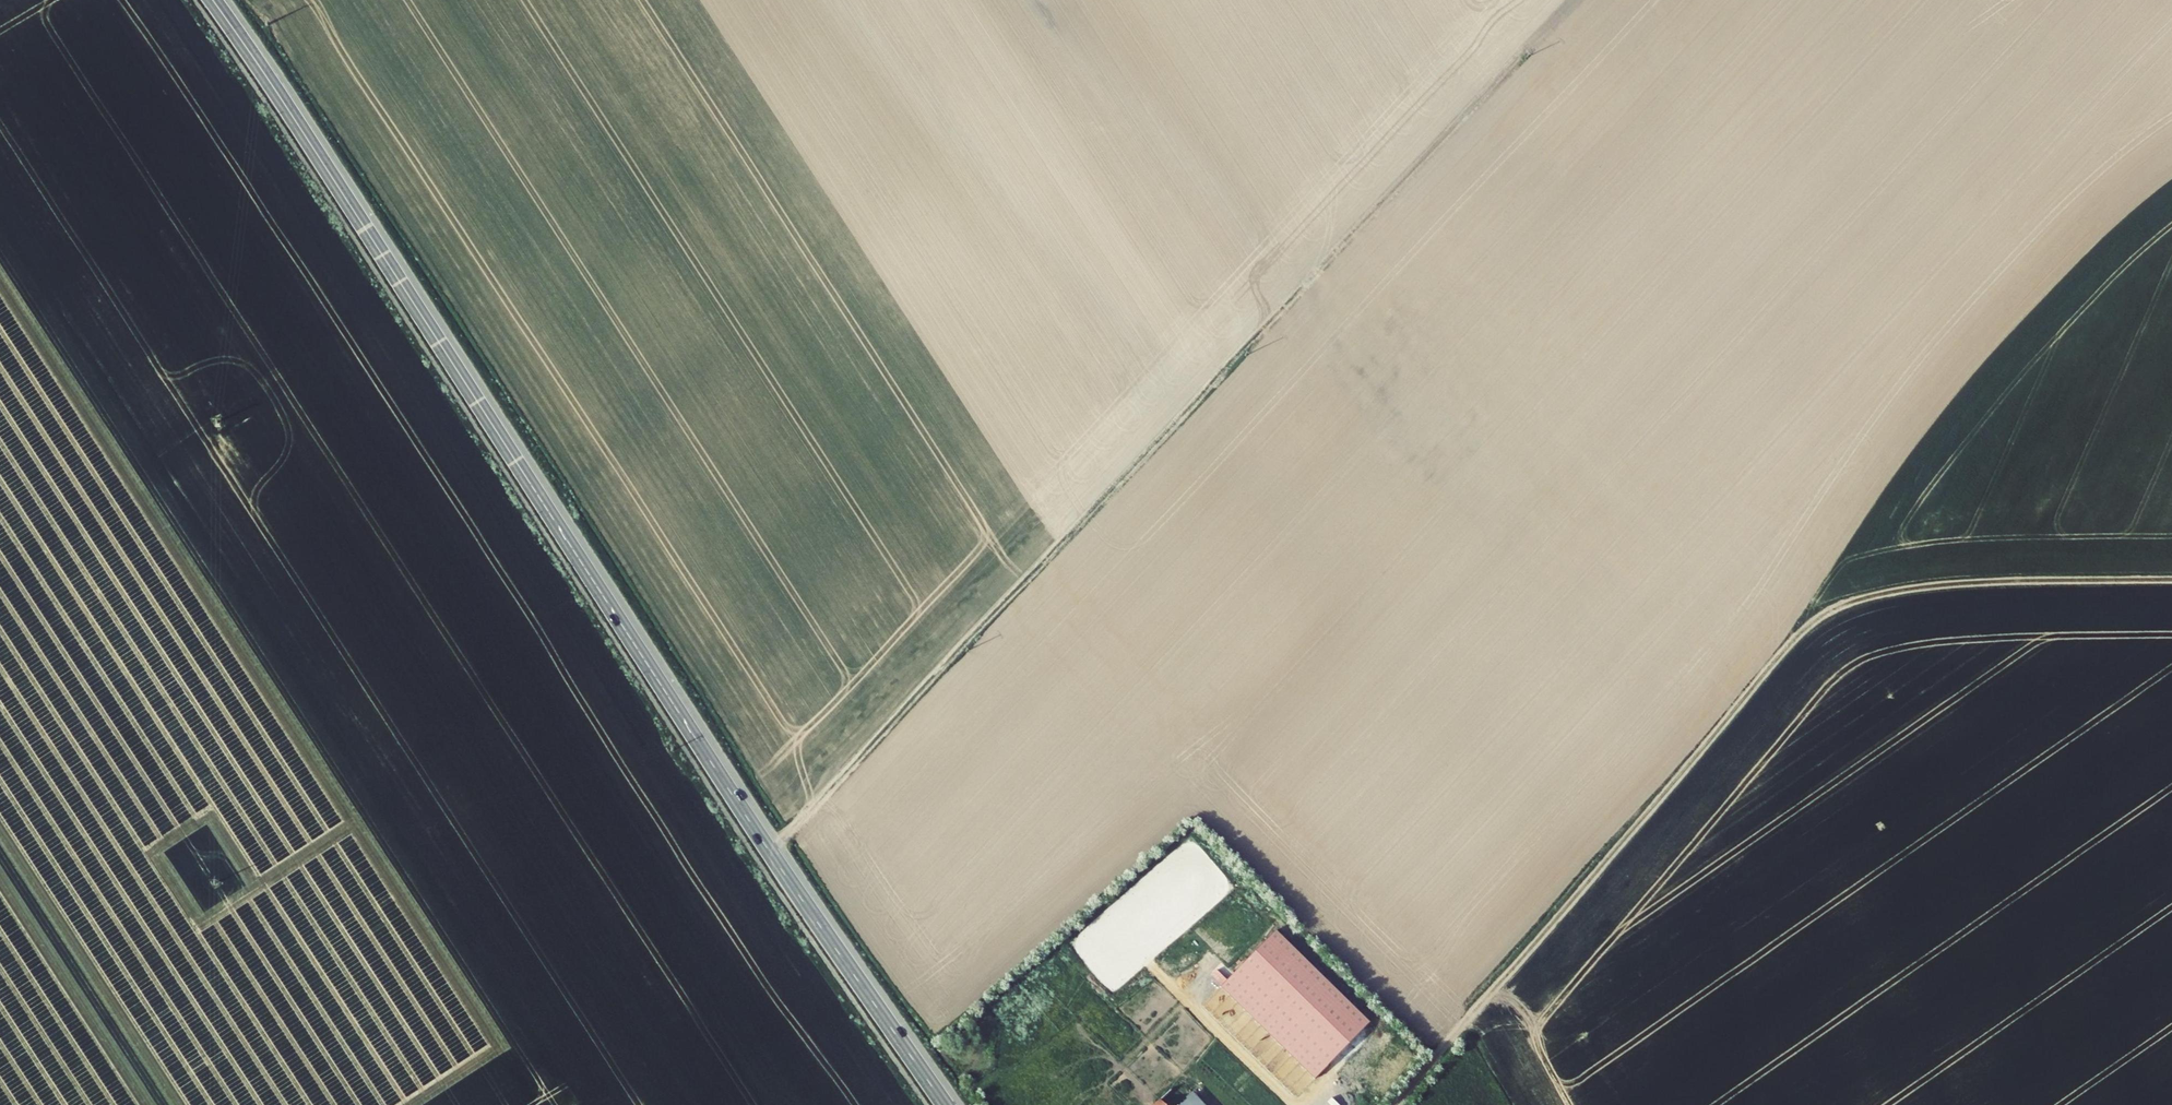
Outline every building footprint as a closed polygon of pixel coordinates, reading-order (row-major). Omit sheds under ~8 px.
[(1188,1096),(1177,1083),(1154,1104),(1179,1104),(1188,1096)] [(1179,1104),(1212,1104),(1196,1088),(1188,1096),(1179,1104)]
